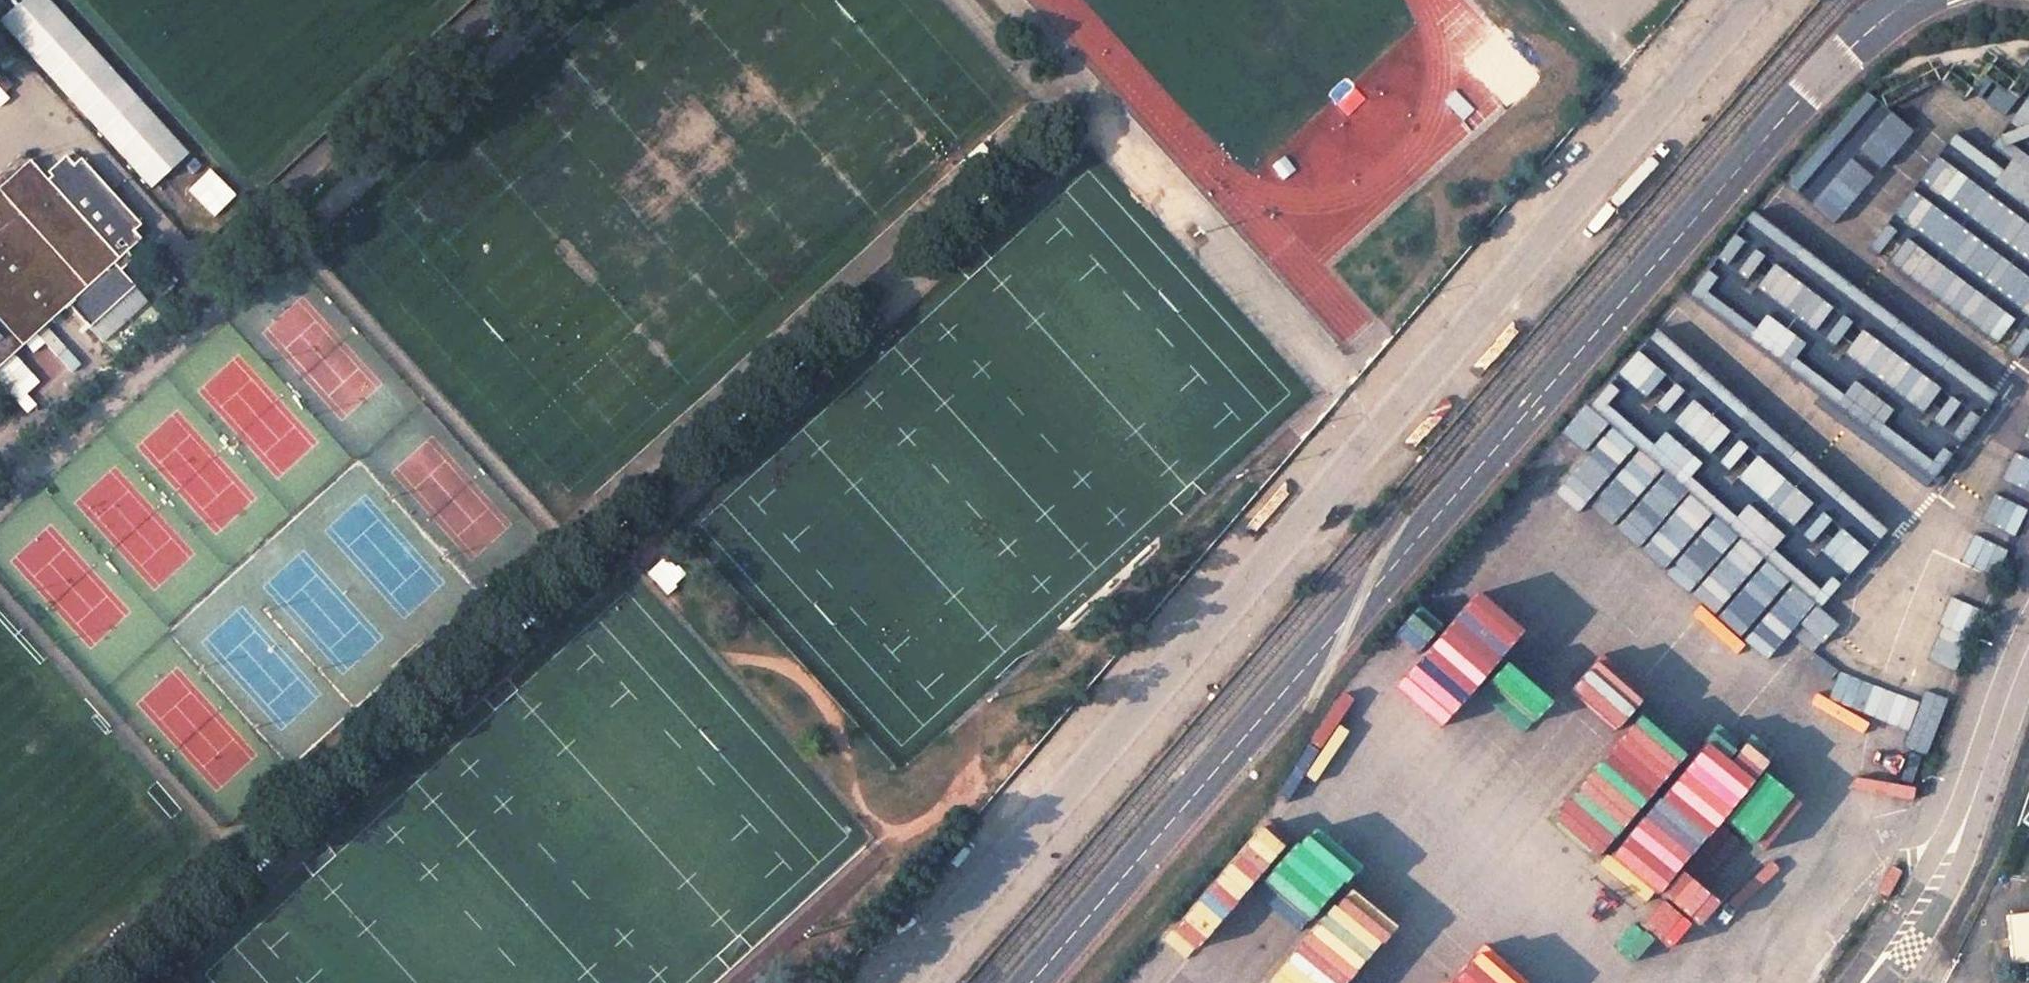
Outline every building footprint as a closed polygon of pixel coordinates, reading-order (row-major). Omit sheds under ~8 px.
[(48,0),(15,0),(0,13),(0,25),(145,187),(184,152),(48,0)] [(1867,92),(1779,173),(1831,223),(1908,135),(1867,92)] [(1872,248),(2018,355),(2028,339),(2028,177),(1953,134),(1872,248)] [(0,185),(0,360),(66,300),(88,323),(89,322),(105,340),(148,301),(120,271),(134,259),(128,252),(143,238),(136,230),(142,224),(81,158),(73,165),(64,156),(47,171),(51,176),(48,180),(29,159),(0,185)] [(1983,395),(1746,212),(1685,289),(1923,475),(1983,395)] [(1882,528),(1647,329),(1586,403),(1818,602),(1882,528)] [(2007,912),(2013,963),(2028,961),(2028,910),(2007,912)]
